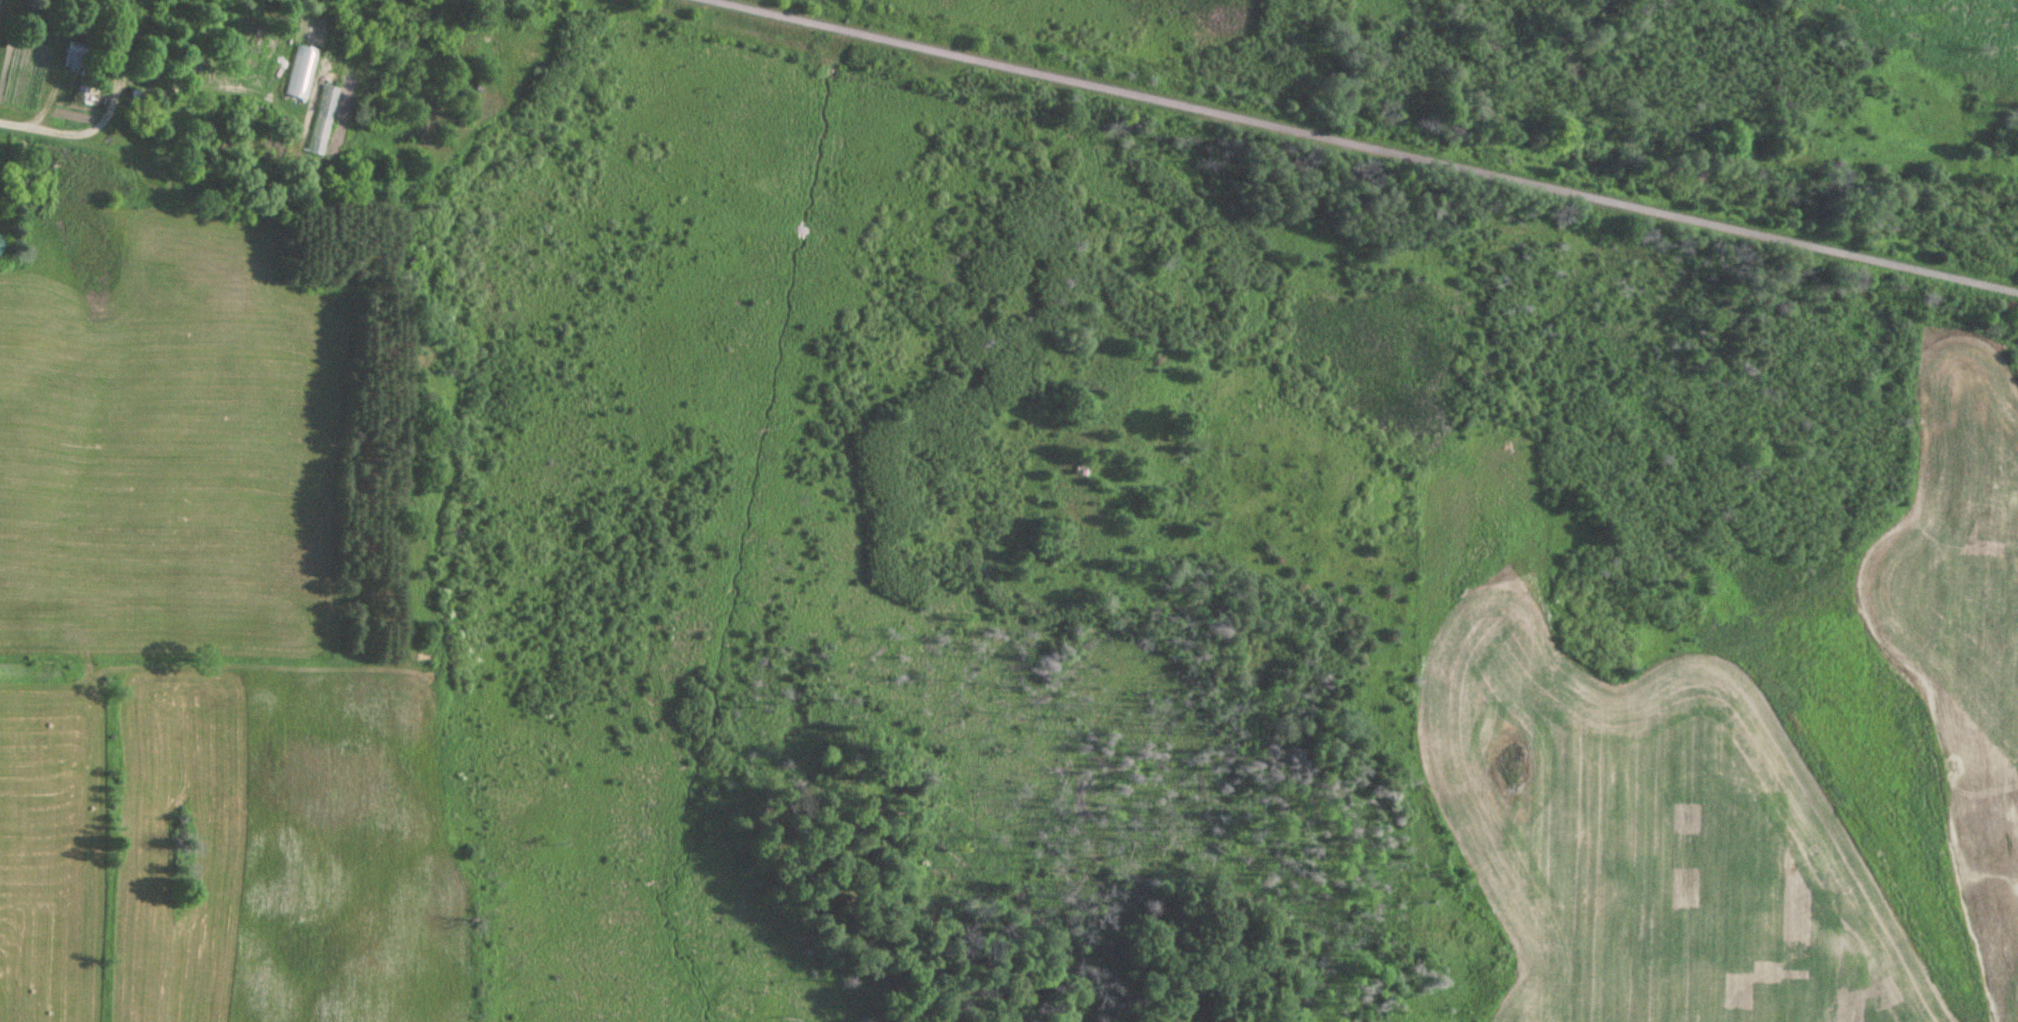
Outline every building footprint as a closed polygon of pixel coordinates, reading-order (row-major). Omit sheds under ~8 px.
[(81,44),(63,41),(60,68),(78,70),(81,44)]
